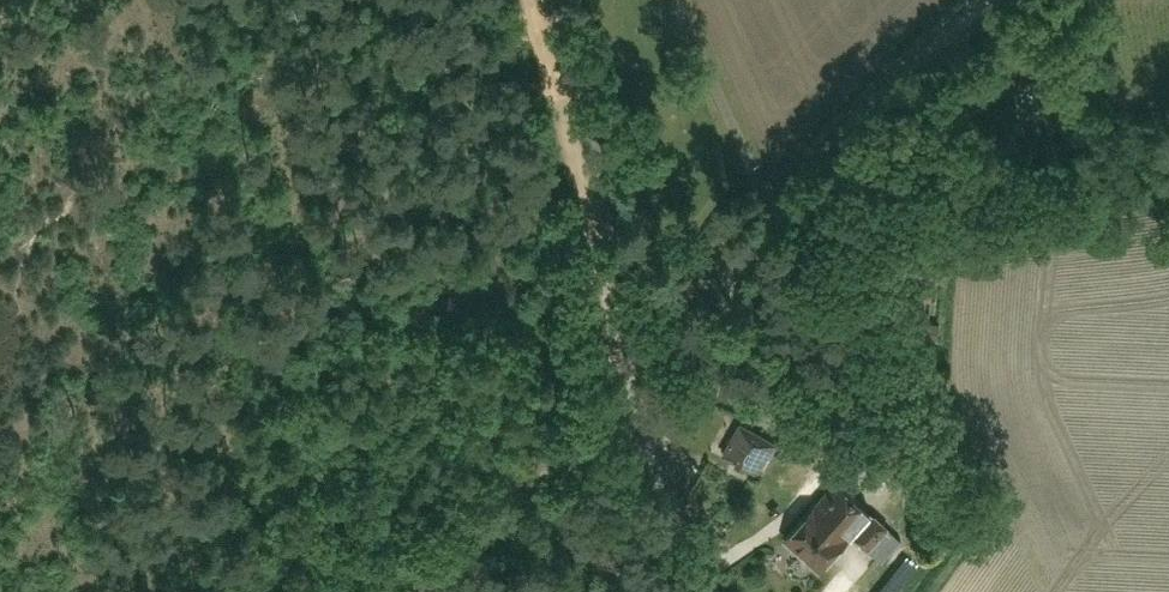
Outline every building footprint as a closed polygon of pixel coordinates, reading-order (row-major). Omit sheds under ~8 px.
[(775,444),(742,425),(725,454),(739,462),(742,467),(757,475),(775,444)] [(864,508),(858,502),(836,482),(785,539),(814,565),(864,508)] [(887,527),(873,515),(855,536),(868,548),(887,527)]
